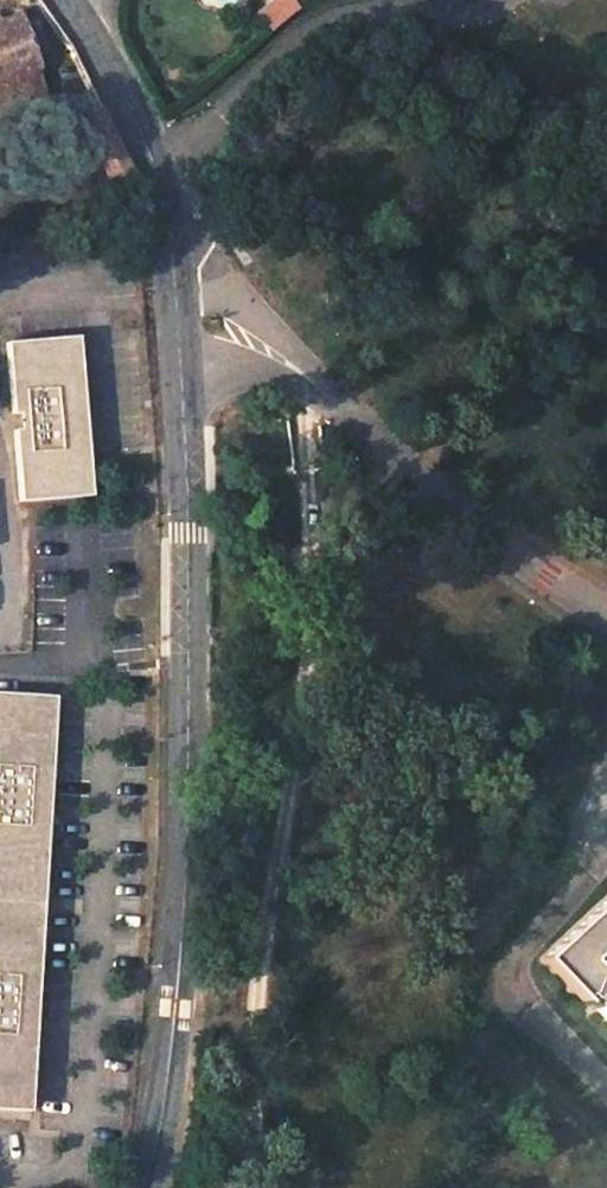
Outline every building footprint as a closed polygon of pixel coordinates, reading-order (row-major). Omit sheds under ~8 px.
[(257,15),(271,32),(300,9),(293,0),(275,0),(257,15)] [(0,22),(0,108),(43,93),(34,67),(37,66),(31,46),(27,35),(20,16),(0,22)] [(33,33),(27,35),(31,46),(37,44),(33,33)] [(79,118),(109,182),(131,172),(99,107),(79,118)] [(76,343),(3,348),(8,420),(14,419),(15,435),(9,436),(9,445),(13,508),(85,503),(76,343)] [(0,693),(0,901),(42,903),(55,696),(0,693)] [(0,901),(0,1109),(28,1111),(42,903),(0,901)] [(553,953),(599,1003),(602,1000),(606,1006),(606,902),(553,953)]
